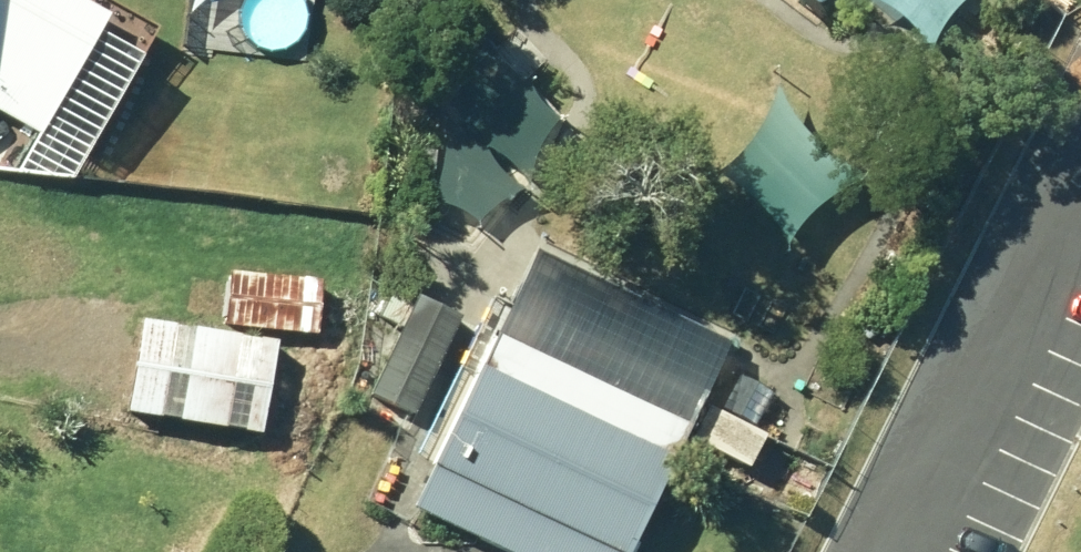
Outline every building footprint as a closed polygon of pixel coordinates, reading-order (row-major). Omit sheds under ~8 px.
[(31,140),(98,21),(61,0),(0,0),(0,122),(31,140)] [(777,24),(796,0),(748,0),(777,24)] [(855,1),(942,58),(980,0),(856,0),(855,1)] [(782,117),(728,176),(784,226),(838,167),(782,117)] [(435,153),(418,153),(418,176),(435,176),(435,153)] [(491,551),(631,551),(726,349),(530,257),(409,514),(491,551)] [(220,329),(310,335),(315,283),(225,276),(220,329)] [(364,400),(411,422),(458,323),(413,301),(364,400)] [(119,417),(220,434),(235,342),(132,325),(119,417)] [(706,409),(687,445),(746,475),(762,439),(706,409)]
